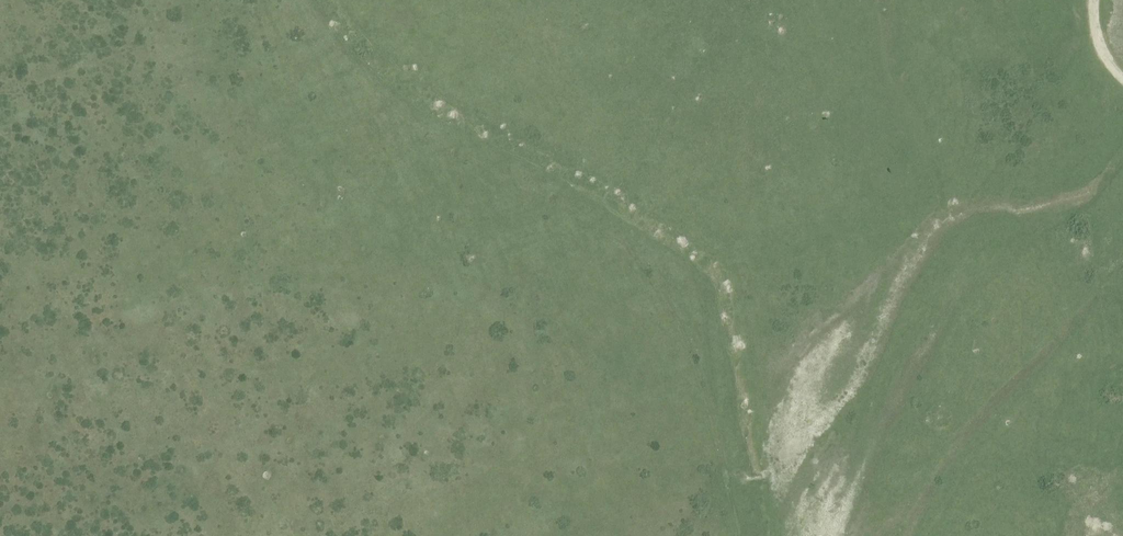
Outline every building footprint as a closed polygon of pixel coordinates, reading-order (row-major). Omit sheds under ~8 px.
[(1106,533),(1110,523),(1102,520),(1099,531),(1106,533)]
